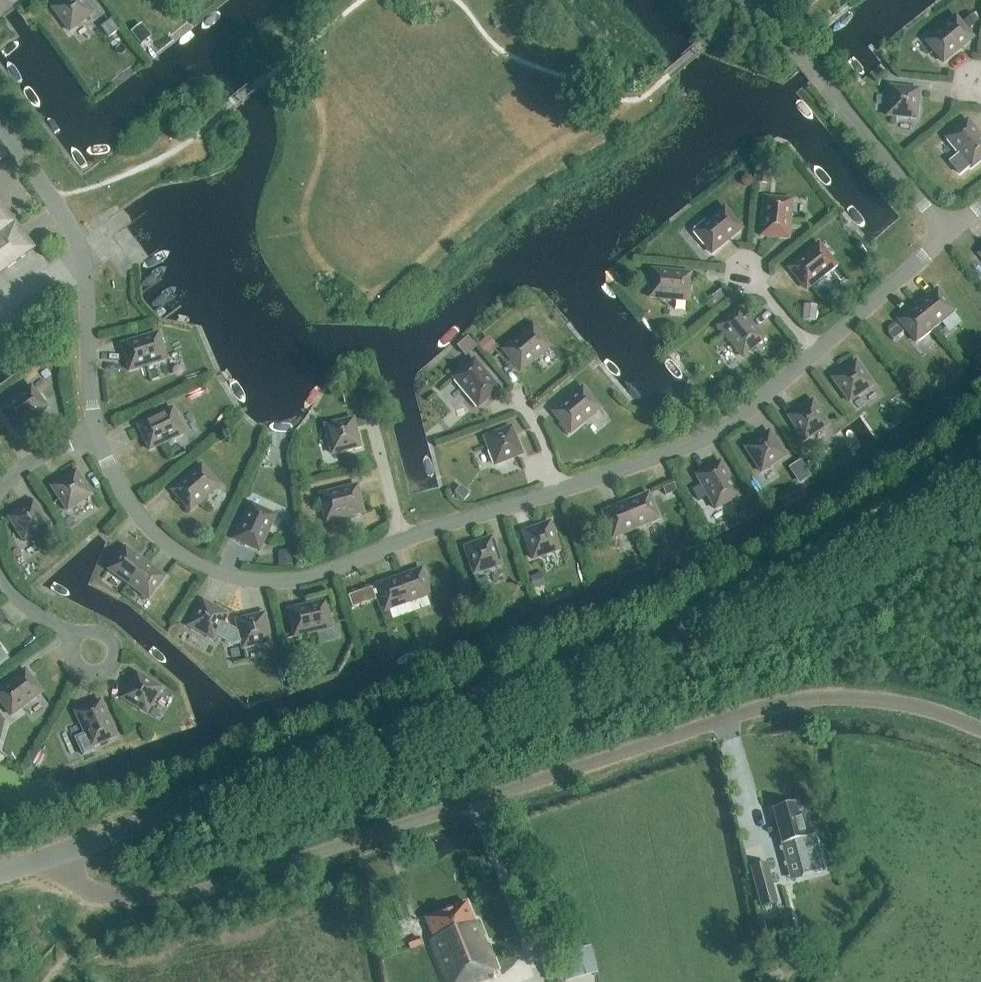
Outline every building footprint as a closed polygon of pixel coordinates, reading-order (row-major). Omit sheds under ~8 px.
[(70,31),(93,13),(83,0),(63,0),(52,8),(70,31)] [(727,0),(722,0),(714,7),(722,17),(733,7),(727,0)] [(972,14),(963,21),(969,29),(978,22),(972,14)] [(925,41),(943,62),(973,38),(955,16),(925,41)] [(100,28),(108,38),(119,30),(111,19),(100,28)] [(813,31),(812,22),(804,23),(805,32),(813,31)] [(141,24),(131,32),(140,45),(151,37),(141,24)] [(890,87),(887,116),(916,118),(919,90),(890,87)] [(946,138),(959,154),(950,162),(960,174),(969,166),(971,168),(980,159),(980,137),(968,120),(946,138)] [(757,173),(757,184),(766,185),(767,174),(757,173)] [(750,176),(745,176),(742,178),(741,183),(744,187),(748,187),(752,184),(753,180),(750,176)] [(760,236),(788,239),(792,200),(764,197),(760,236)] [(35,248),(0,202),(0,274),(35,248)] [(694,232),(712,253),(742,229),(724,207),(694,232)] [(788,268),(806,289),(836,265),(818,243),(788,268)] [(688,301),(690,274),(652,270),(649,297),(688,301)] [(937,289),(918,305),(935,326),(954,311),(937,289)] [(717,305),(727,298),(721,290),(711,297),(717,305)] [(804,304),(802,320),(815,322),(817,306),(804,304)] [(916,342),(935,326),(918,305),(898,320),(916,342)] [(739,309),(718,326),(742,356),(764,338),(739,309)] [(503,350),(521,371),(550,346),(532,325),(503,350)] [(903,333),(897,326),(888,333),(894,340),(903,333)] [(121,344),(129,371),(166,360),(158,333),(121,344)] [(487,336),(477,345),(486,355),(496,346),(487,336)] [(458,346),(458,348),(466,357),(476,347),(468,337),(458,346)] [(673,343),(669,338),(662,343),(666,348),(673,343)] [(478,407),(499,389),(474,360),(453,377),(478,407)] [(849,402),(873,384),(855,361),(832,378),(849,402)] [(0,409),(17,431),(48,408),(31,386),(0,409)] [(553,412),(571,433),(600,408),(582,387),(553,412)] [(354,403),(351,390),(342,392),(345,406),(354,403)] [(706,391),(700,404),(712,409),(717,396),(706,391)] [(804,441),(828,425),(812,400),(788,416),(804,441)] [(137,425),(149,450),(184,433),(172,408),(137,425)] [(332,454),(360,447),(353,419),(325,426),(332,454)] [(484,438),(495,465),(522,454),(512,427),(484,438)] [(785,456),(769,432),(745,448),(761,472),(785,456)] [(804,468),(799,461),(791,467),(796,474),(804,468)] [(715,509),(739,496),(720,462),(696,475),(715,509)] [(172,490),(190,511),(219,486),(201,465),(172,490)] [(92,495),(76,470),(51,486),(67,511),(92,495)] [(674,483),(662,487),(666,495),(677,490),(674,483)] [(319,494),(326,521),(364,512),(357,485),(319,494)] [(692,489),(698,500),(707,495),(701,485),(692,489)] [(463,501),(469,494),(460,486),(454,493),(463,501)] [(648,493),(625,503),(636,529),(659,519),(648,493)] [(49,526),(33,502),(8,518),(24,542),(49,526)] [(613,538),(636,529),(625,503),(602,512),(613,538)] [(234,539),(259,551),(275,515),(250,504),(234,539)] [(550,522),(523,532),(532,559),(560,550),(550,522)] [(492,537),(464,547),(474,574),(501,565),(492,537)] [(108,569),(128,584),(145,562),(125,547),(108,569)] [(292,565),(291,551),(278,552),(280,566),(292,565)] [(165,577),(145,562),(128,584),(148,599),(165,577)] [(431,595),(422,569),(399,577),(408,603),(412,614),(430,607),(427,597),(431,595)] [(541,572),(529,577),(534,589),(545,585),(541,572)] [(399,577),(375,585),(384,611),(389,610),(393,621),(412,614),(408,603),(399,577)] [(360,591),(349,595),(352,607),(364,603),(360,591)] [(216,635),(225,640),(231,628),(223,623),(228,614),(202,600),(188,626),(214,640),(216,635)] [(288,610),(294,637),(332,628),(326,601),(288,610)] [(236,620),(238,630),(236,631),(231,628),(225,640),(234,645),(241,643),(242,649),(271,642),(264,614),(236,620)] [(25,670),(0,689),(0,701),(12,716),(42,692),(25,670)] [(146,713),(161,688),(136,673),(121,698),(146,713)] [(116,736),(101,700),(75,712),(85,733),(75,738),(83,756),(93,751),(91,747),(116,736)] [(798,816),(795,806),(773,813),(783,847),(793,844),(803,880),(827,873),(816,835),(808,838),(801,815),(798,816)] [(781,911),(768,867),(752,872),(765,915),(781,911)] [(498,971),(479,923),(475,924),(467,904),(426,920),(434,941),(430,942),(446,981),(477,981),(482,980),(482,978),(498,971)] [(419,936),(408,940),(411,949),(422,945),(419,936)] [(540,944),(546,965),(563,961),(558,939),(540,944)]
